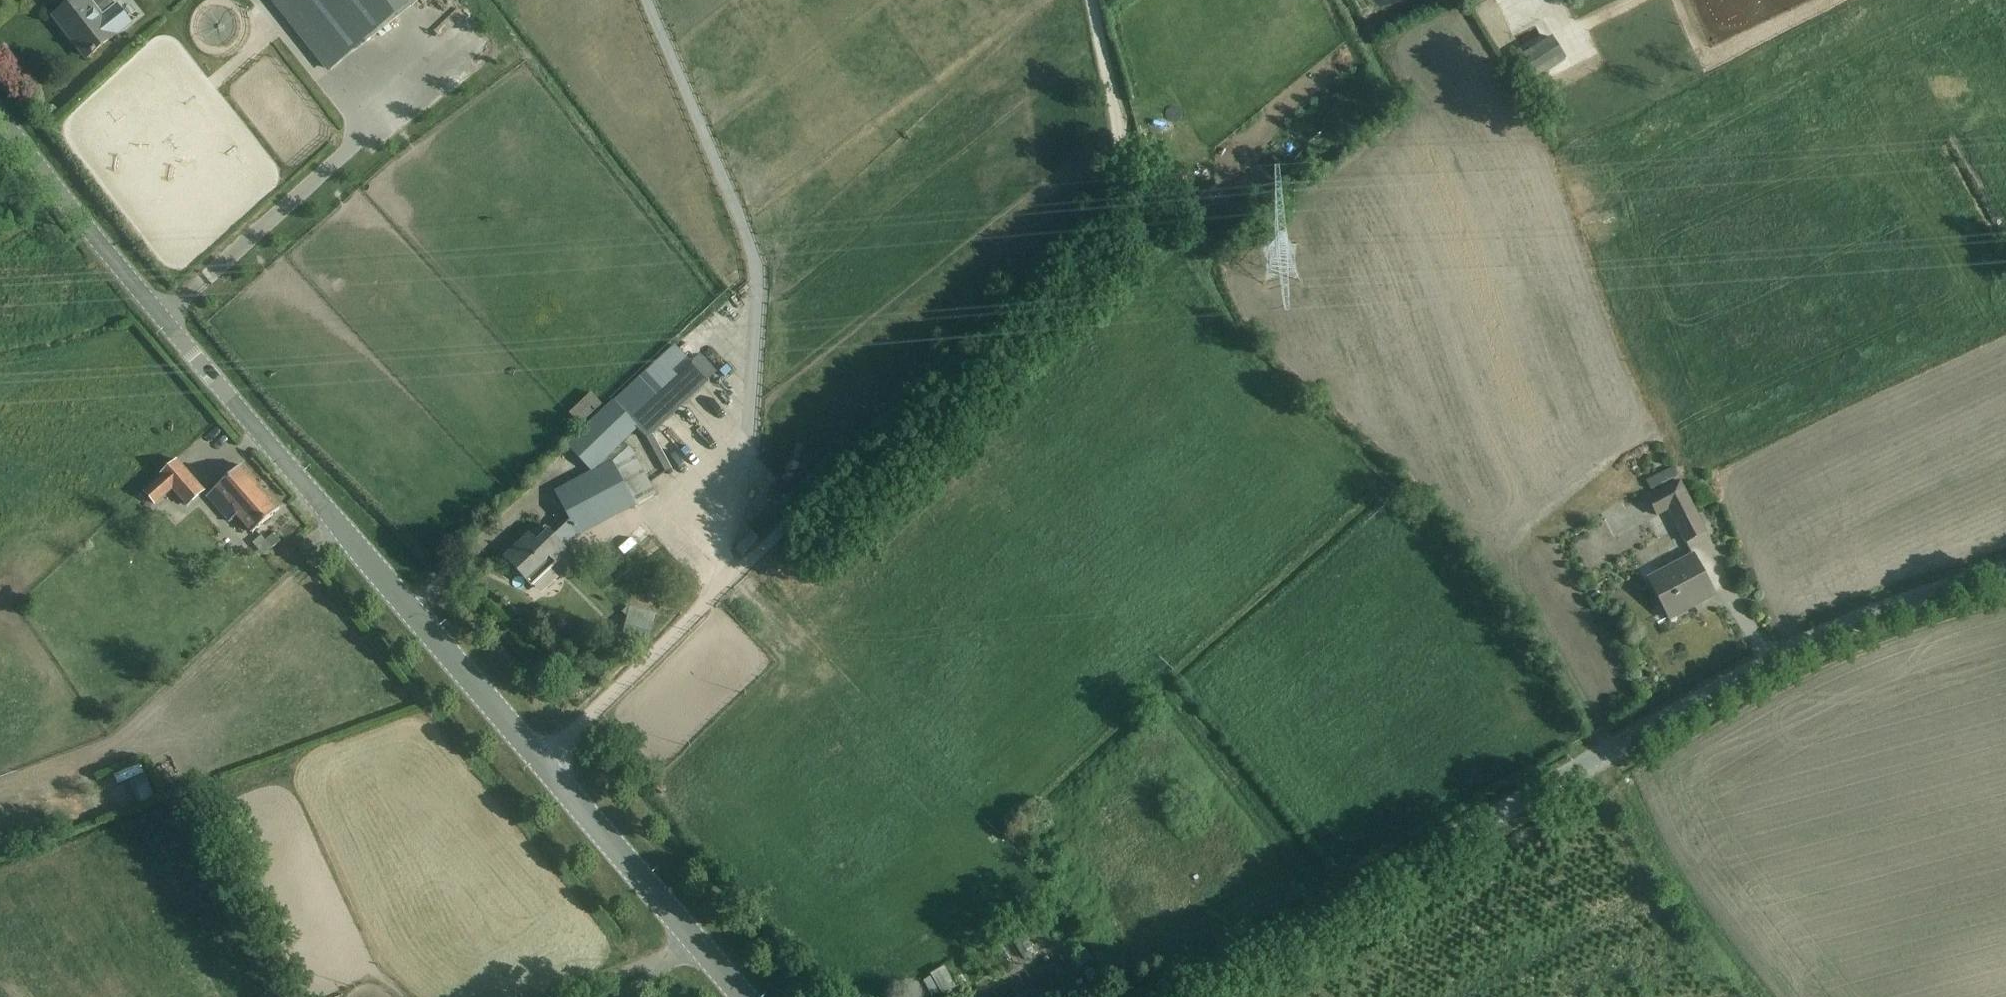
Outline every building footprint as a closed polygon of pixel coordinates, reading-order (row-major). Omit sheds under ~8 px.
[(112,0),(108,0),(95,10),(87,0),(77,0),(55,17),(64,29),(67,27),(76,38),(73,41),(87,58),(92,54),(93,55),(97,52),(96,51),(115,36),(115,35),(130,23),(112,0)] [(331,71),(420,0),(275,0),(331,71)] [(1522,57),(1516,61),(1531,84),(1536,81),(1547,75),(1566,63),(1552,40),(1551,39),(1522,57)] [(606,384),(584,405),(595,417),(618,396),(606,384)] [(592,473),(557,491),(572,521),(580,536),(657,496),(633,451),(631,449),(624,441),(637,429),(631,422),(614,403),(567,447),(569,449),(592,473)] [(187,507),(204,491),(177,461),(160,476),(162,478),(145,493),(155,505),(173,490),(187,507)] [(280,510),(241,466),(207,497),(230,523),(237,516),(253,534),(280,510)] [(1680,481),(1647,498),(1657,517),(1668,511),(1686,544),(1707,533),(1680,481)] [(568,552),(545,528),(533,538),(530,535),(504,559),(531,588),(568,552)] [(1655,593),(1660,603),(1669,620),(1715,596),(1693,555),(1648,579),(1655,593)] [(573,556),(548,577),(556,586),(581,565),(573,556)] [(637,621),(632,636),(648,640),(652,625),(637,621)] [(936,976),(946,993),(955,988),(945,971),(936,976)] [(947,994),(935,980),(922,991),(927,996),(943,996),(947,994)]
